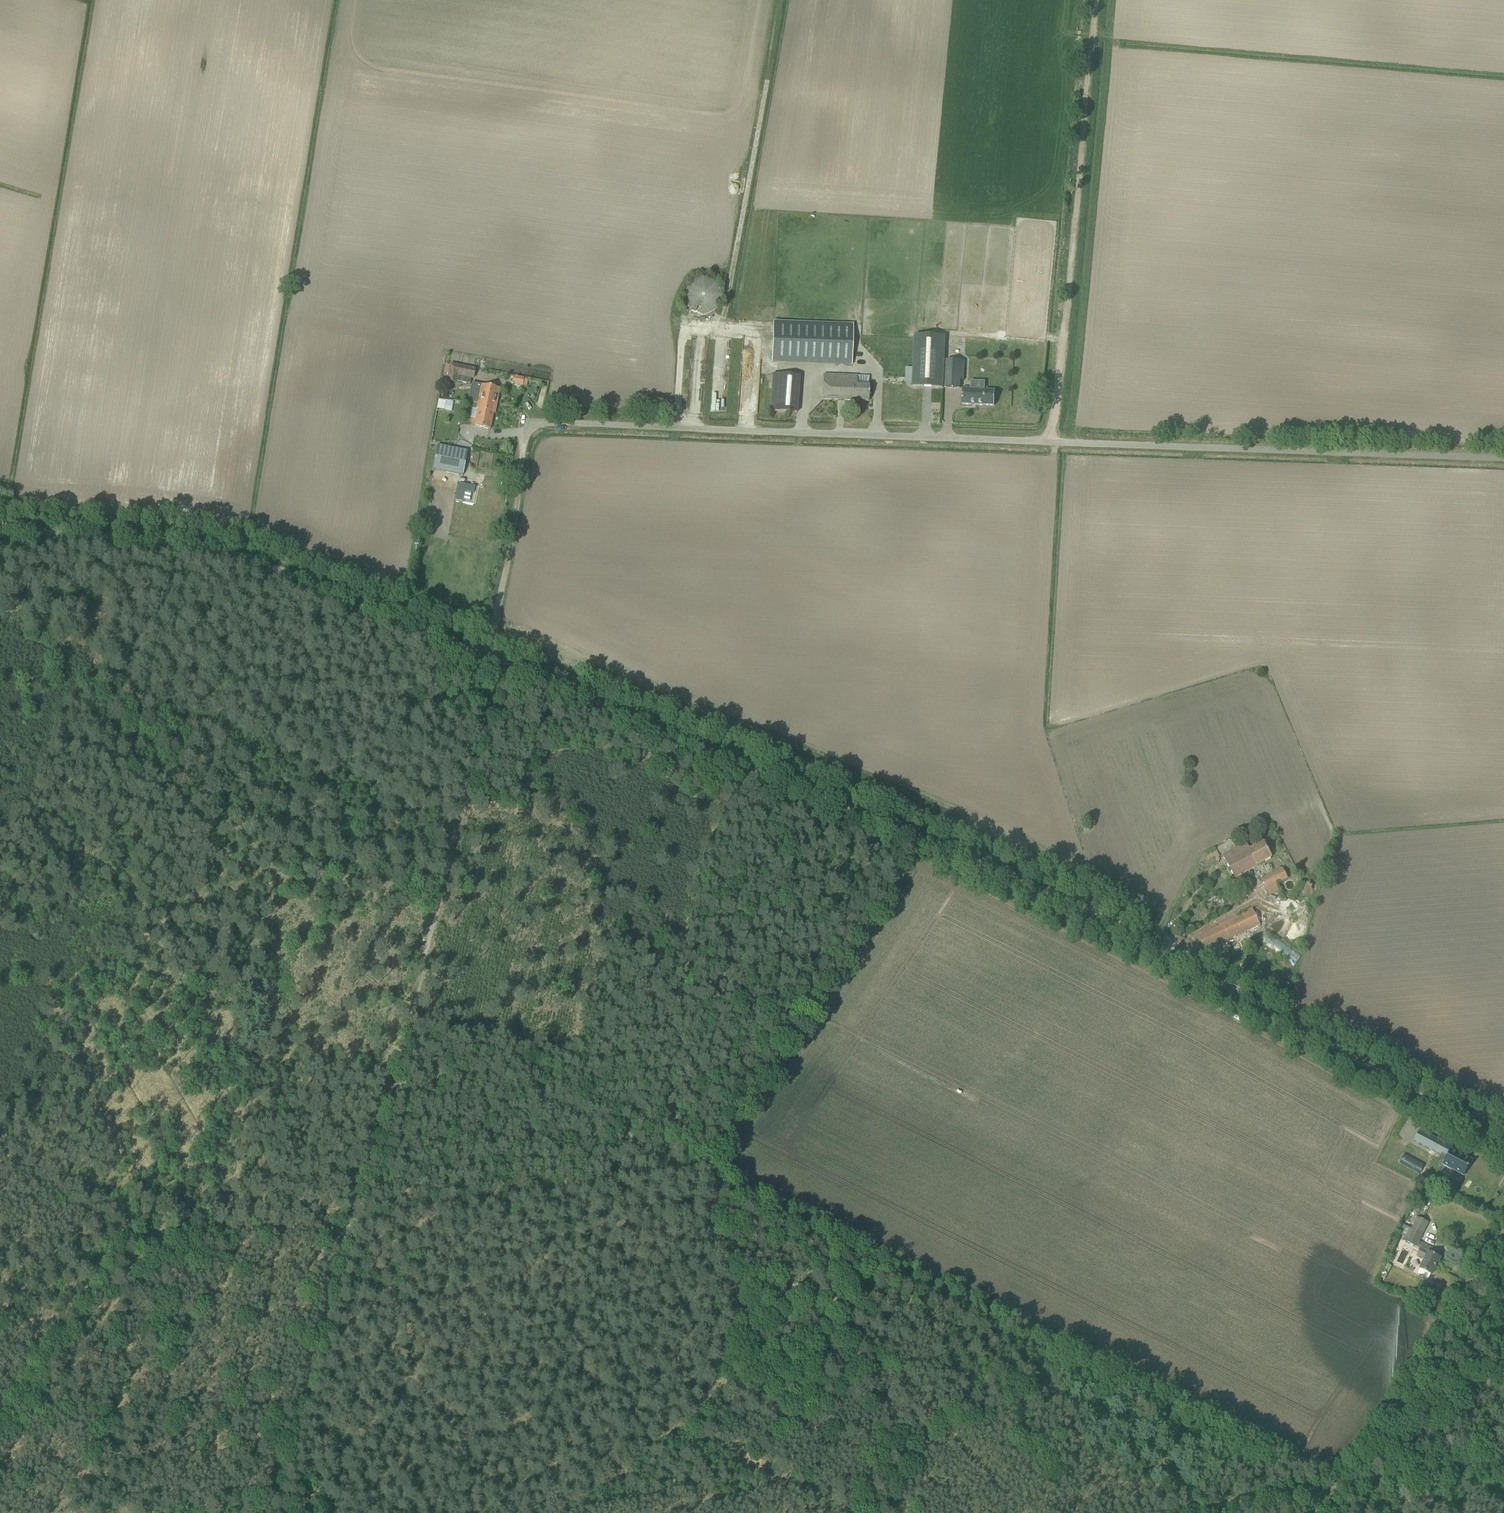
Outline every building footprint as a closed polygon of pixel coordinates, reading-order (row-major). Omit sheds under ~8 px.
[(702,278),(689,283),(683,298),(689,312),(703,317),(717,311),(722,297),(716,283),(702,278)] [(852,366),(853,324),(773,321),(772,363),(852,366)] [(943,336),(915,334),(912,386),(941,387),(943,336)] [(960,380),(963,381),(964,361),(945,360),(944,388),(959,388),(960,380)] [(457,375),(473,378),(474,369),(449,365),(448,374),(446,382),(456,383),(457,375)] [(772,374),(770,411),(796,413),(799,376),(772,374)] [(822,399),(868,401),(869,384),(855,383),(856,375),(823,374),(822,399)] [(513,376),(512,383),(514,383),(514,384),(522,386),(523,379),(524,378),(513,376)] [(472,386),(469,402),(473,403),(485,405),(486,405),(496,407),(500,389),(476,384),(476,386),(472,386)] [(961,405),(994,406),(995,391),(984,390),(984,391),(970,390),(970,388),(962,388),(961,405)] [(444,410),(446,401),(439,399),(437,409),(444,410)] [(495,413),(496,407),(486,405),(485,405),(473,403),(472,409),(476,409),(473,426),(490,430),(493,413),(495,413)] [(437,446),(432,470),(463,476),(467,451),(437,446)] [(459,483),(455,501),(463,502),(465,492),(474,493),(475,487),(459,483)] [(1231,850),(1232,851),(1223,855),(1235,877),(1274,856),(1264,839),(1249,847),(1246,842),(1231,850)] [(1288,879),(1282,868),(1261,879),(1267,890),(1288,879)] [(1242,912),(1244,915),(1199,938),(1204,948),(1258,920),(1253,911),(1252,911),(1251,908),(1242,912)] [(1295,965),(1301,956),(1272,937),(1266,946),(1295,965)] [(1239,955),(1249,950),(1244,939),(1233,944),(1239,955)] [(1442,1165),(1464,1176),(1472,1160),(1451,1149),(1452,1147),(1420,1130),(1414,1141),(1441,1155),(1439,1158),(1444,1161),(1442,1165)] [(1405,1153),(1400,1163),(1420,1174),(1425,1164),(1405,1153)] [(1426,1202),(1431,1192),(1425,1189),(1420,1199),(1426,1202)] [(1402,1240),(1416,1247),(1419,1242),(1428,1223),(1417,1217),(1411,1229),(1404,1225),(1399,1235),(1404,1237),(1402,1240)] [(1419,1242),(1416,1247),(1419,1249),(1415,1256),(1425,1261),(1421,1269),(1420,1269),(1417,1275),(1426,1280),(1429,1274),(1432,1275),(1440,1258),(1438,1258),(1441,1253),(1419,1242)] [(1385,1279),(1392,1266),(1387,1263),(1380,1276),(1385,1279)]
